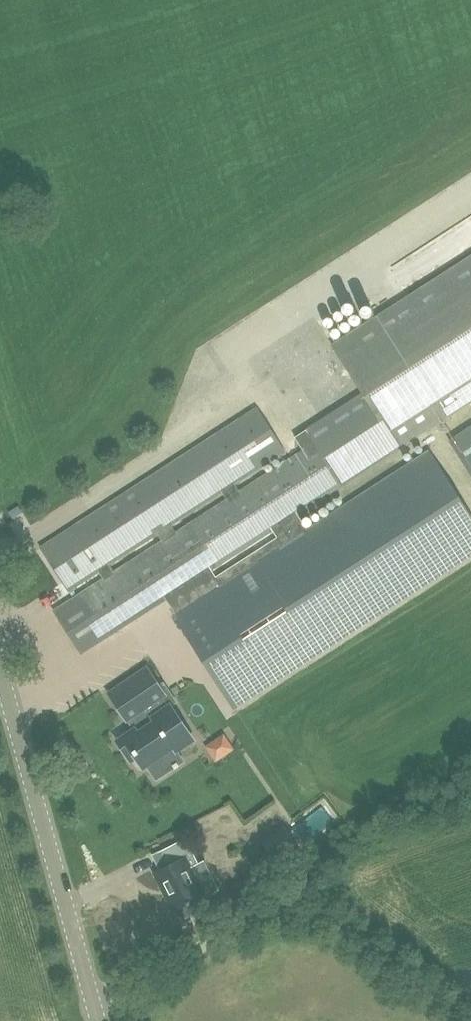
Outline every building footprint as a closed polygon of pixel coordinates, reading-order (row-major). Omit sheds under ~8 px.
[(426,451),(307,529),(297,514),(343,484),(398,447),(400,449),(417,437),(470,403),(470,255),(333,344),(363,392),(295,437),(303,450),(239,491),(235,485),(286,452),(257,407),(206,440),(41,547),(69,590),(99,571),(104,579),(59,608),(55,611),(83,653),(87,650),(273,529),(283,544),(257,561),(298,626),(310,618),(323,639),(363,613),(350,592),(468,516),(426,451)] [(470,473),(470,427),(450,440),(470,473)] [(169,707),(162,697),(163,697),(150,678),(115,703),(129,722),(136,717),(142,726),(121,742),(133,759),(138,756),(146,767),(169,750),(171,754),(194,738),(171,706),(169,707)] [(193,910),(192,905),(191,903),(192,903),(191,901),(204,895),(190,868),(199,864),(186,838),(159,852),(167,867),(156,873),(174,910),(175,909),(177,913),(180,916),(184,918),(188,917),(192,914),(193,910)]
